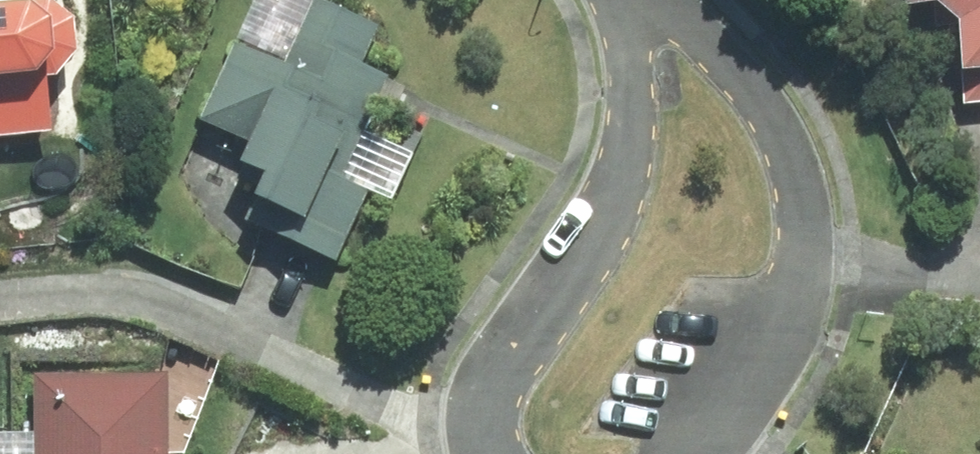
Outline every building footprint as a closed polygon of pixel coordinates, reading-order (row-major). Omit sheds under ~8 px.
[(900,26),(956,22),(962,102),(979,101),(979,0),(898,0),(900,26)] [(319,1),(288,68),(238,47),(204,123),(269,152),(252,187),(258,190),(243,223),(340,267),(374,193),(348,180),(394,80),(367,68),(383,30),(319,1)] [(57,8),(0,12),(0,144),(61,140),(56,86),(70,85),(89,63),(86,29),(57,8)] [(178,371),(38,372),(39,453),(178,453),(178,371)]
